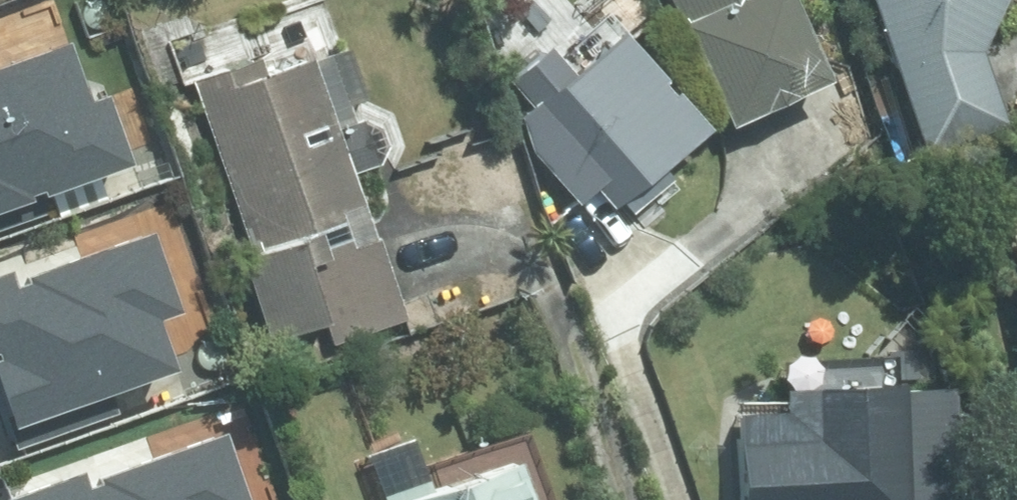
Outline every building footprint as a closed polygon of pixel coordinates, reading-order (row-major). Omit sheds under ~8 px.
[(683,22),(695,16),(742,121),(842,75),(807,0),(672,0),(683,22)] [(1002,129),(971,53),(995,0),(855,0),(918,161),(1002,129)] [(553,42),(510,78),(532,104),(523,111),(535,145),(578,195),(595,180),(616,204),(624,197),(634,209),(677,173),(668,164),(710,128),(676,89),(648,113),(614,73),(593,90),(553,42)] [(110,165),(86,96),(63,104),(45,51),(0,66),(0,203),(110,165)] [(367,203),(314,55),(271,71),(264,51),(192,78),(257,259),(246,263),(274,340),(319,325),(328,349),(409,319),(380,236),(358,243),(347,210),(367,203)] [(142,369),(124,318),(149,310),(127,247),(0,292),(0,419),(142,369)] [(443,321),(486,306),(476,277),(434,293),(443,321)] [(1006,330),(1016,358),(1016,325),(1006,330)] [(949,391),(788,398),(788,412),(740,414),(742,499),(954,499),(949,391)] [(198,430),(60,479),(57,468),(0,488),(0,499),(223,499),(198,430)] [(409,499),(549,499),(533,456),(409,499)]
